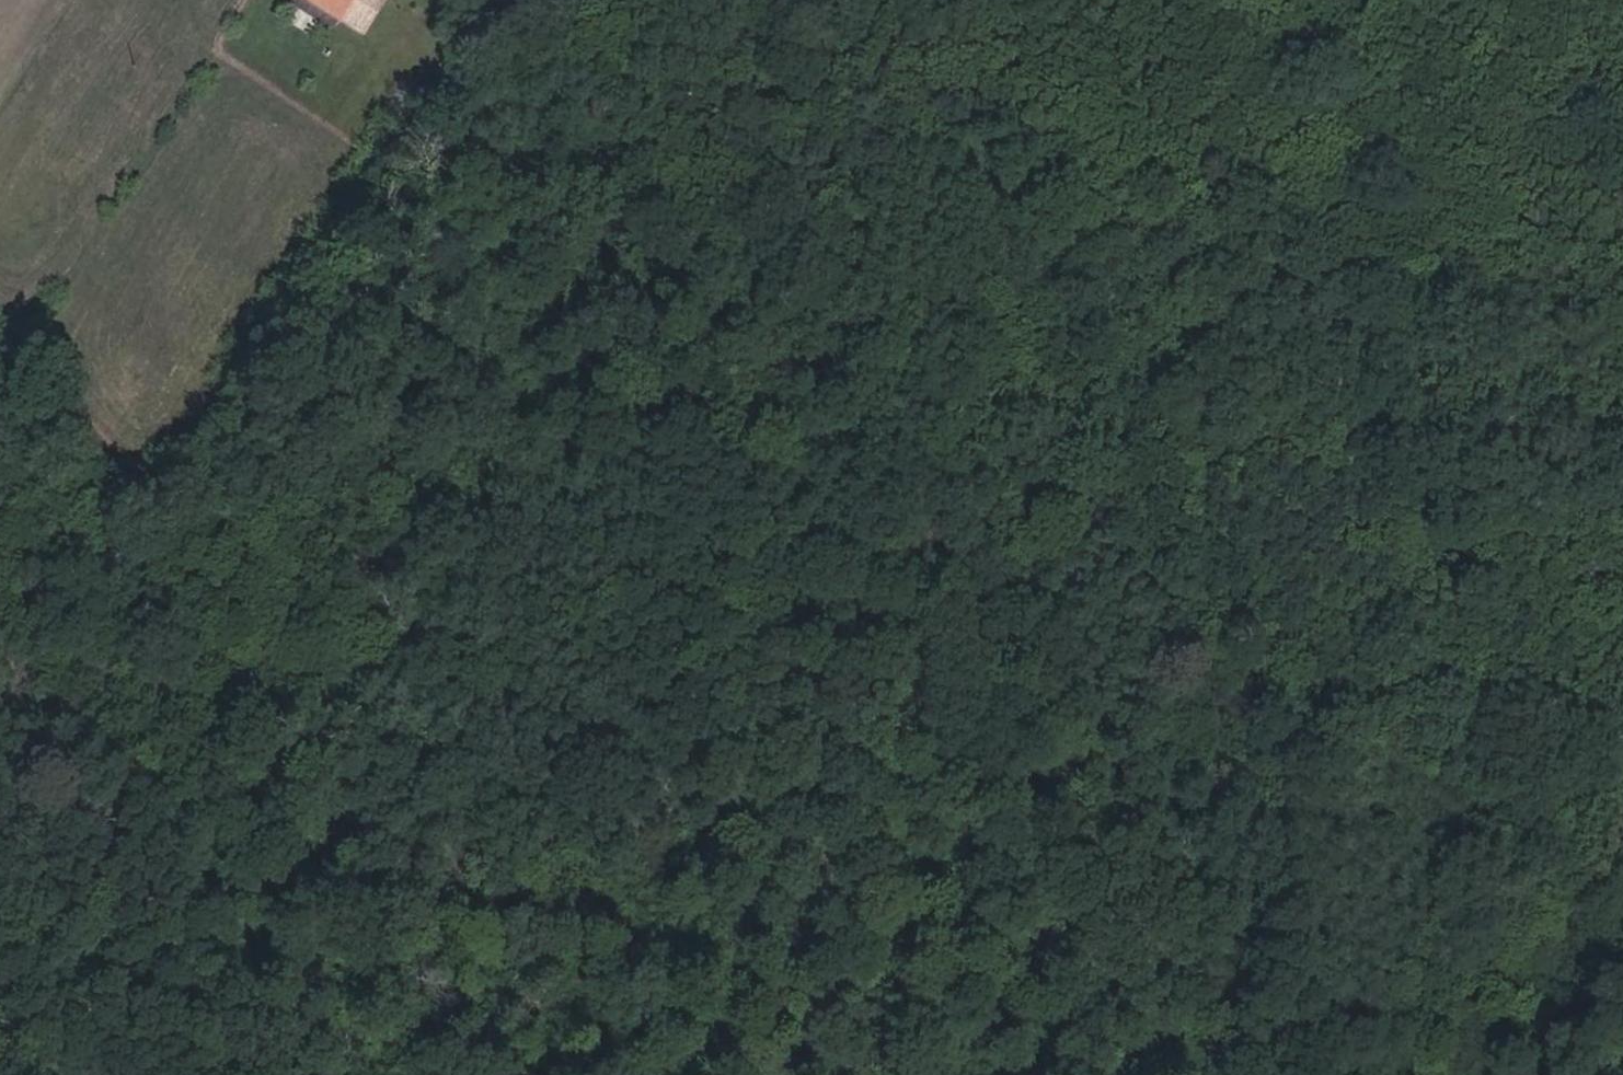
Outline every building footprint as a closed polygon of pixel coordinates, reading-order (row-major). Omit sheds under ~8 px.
[(350,0),(324,0),(343,12),(350,0)] [(343,12),(366,27),(383,0),(350,0),(343,12)]
